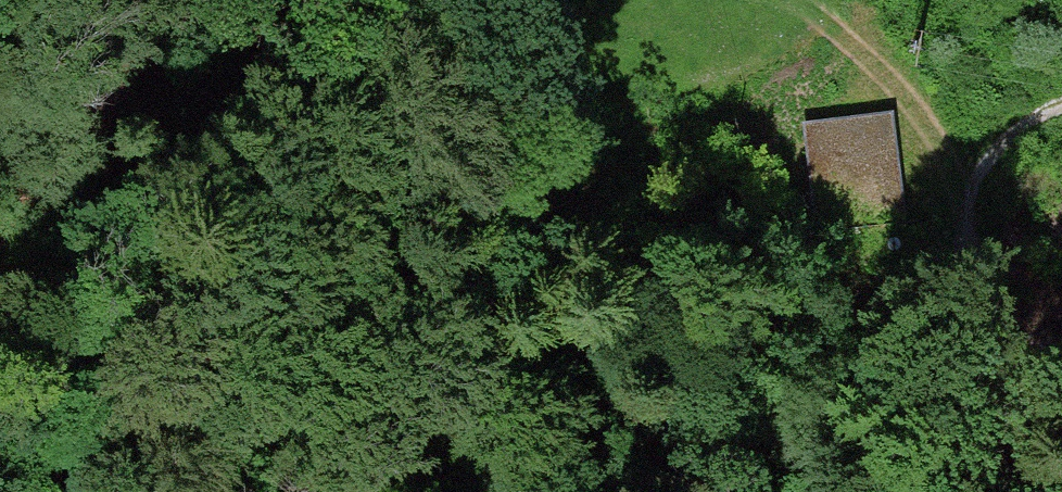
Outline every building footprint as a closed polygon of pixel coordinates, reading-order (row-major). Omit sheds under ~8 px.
[(898,110),(805,121),(818,226),(911,215),(898,110)]
